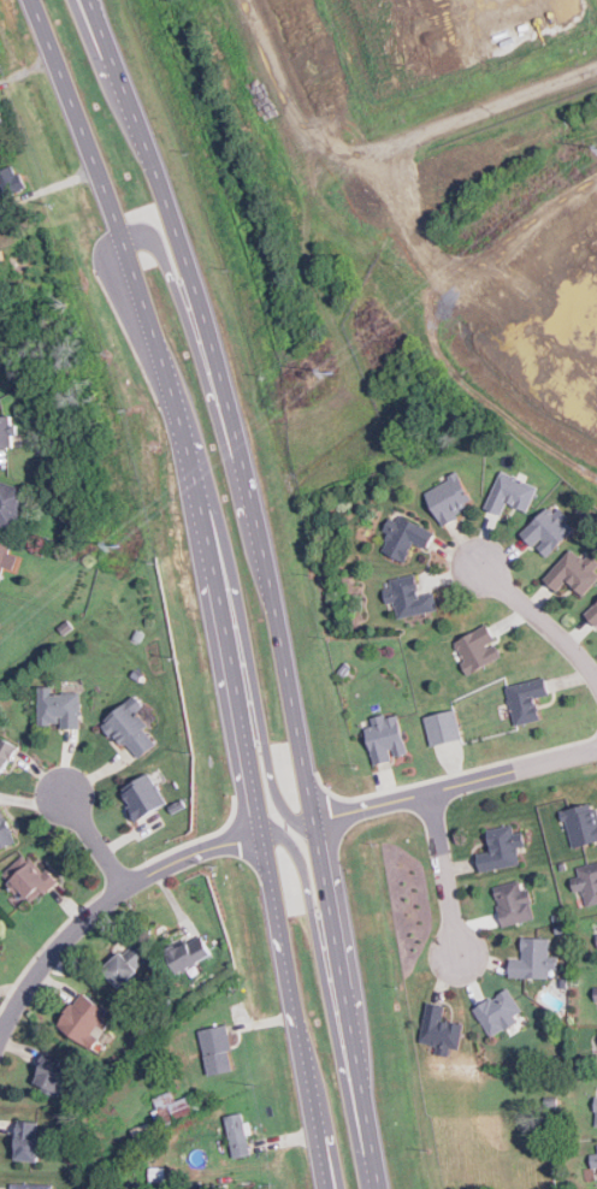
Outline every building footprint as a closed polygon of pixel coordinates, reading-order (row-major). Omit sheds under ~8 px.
[(26,188),(14,164),(0,171),(0,176),(9,195),(26,188)] [(0,418),(0,448),(13,448),(13,436),(16,434),(14,418),(0,418)] [(527,510),(537,486),(501,471),(485,508),(501,515),(507,502),(527,510)] [(424,491),(442,525),(468,510),(463,502),(469,498),(457,473),(424,491)] [(0,481),(0,525),(17,531),(23,509),(18,508),(24,489),(0,481)] [(545,557),(577,527),(552,502),(521,532),(545,557)] [(427,549),(435,530),(397,515),(396,520),(388,517),(382,532),(388,534),(380,551),(404,561),(412,543),(427,549)] [(0,541),(0,579),(4,567),(13,569),(17,555),(8,552),(11,544),(0,541)] [(583,558),(572,548),(543,579),(557,592),(567,581),(583,596),(596,580),(596,566),(586,556),(583,558)] [(397,619),(437,610),(433,592),(419,594),(414,574),(389,579),(391,587),(382,588),(385,604),(394,602),(397,619)] [(584,614),(596,627),(596,601),(584,614)] [(502,657),(493,640),(496,639),(487,623),(453,641),(469,674),(502,657)] [(540,720),(536,698),(549,694),(545,678),(506,685),(514,726),(540,720)] [(78,729),(81,693),(52,692),(52,686),(39,686),(37,723),(60,724),(60,728),(78,729)] [(156,744),(144,727),(147,724),(136,711),(143,705),(136,694),(104,720),(135,761),(156,744)] [(431,746),(462,738),(455,709),(424,717),(431,746)] [(373,765),(392,761),(392,757),(407,753),(397,712),(362,721),(373,765)] [(0,737),(0,780),(17,744),(0,737)] [(167,803),(149,773),(119,789),(137,821),(167,803)] [(562,810),(571,847),(596,841),(596,801),(562,810)] [(16,842),(0,807),(0,850),(16,842)] [(520,864),(518,846),(525,845),(522,832),(514,833),(513,824),(486,829),(490,851),(477,853),(479,871),(520,864)] [(45,894),(55,885),(26,852),(4,872),(30,901),(42,891),(45,894)] [(577,866),(578,875),(571,877),(573,892),(583,891),(585,905),(596,902),(596,862),(577,866)] [(491,888),(504,927),(536,917),(527,889),(522,891),(519,880),(491,888)] [(166,951),(177,972),(212,957),(201,934),(166,951)] [(508,977),(549,977),(549,969),(557,969),(557,956),(549,956),(549,937),(521,936),(521,958),(509,957),(508,977)] [(122,988),(150,962),(132,942),(104,969),(122,988)] [(508,1034),(527,1024),(509,988),(473,1007),(489,1037),(504,1029),(508,1034)] [(57,1025),(91,1049),(114,1016),(79,992),(57,1025)] [(445,1005),(426,1001),(420,1041),(459,1047),(462,1023),(443,1021),(445,1005)] [(199,1030),(208,1076),(235,1070),(225,1024),(199,1030)] [(60,1065),(61,1057),(45,1052),(35,1087),(60,1094),(66,1066),(60,1065)] [(153,1098),(156,1108),(153,1110),(158,1125),(195,1113),(190,1096),(176,1100),(172,1090),(153,1098)] [(253,1154),(243,1112),(224,1116),(234,1158),(253,1154)] [(37,1120),(17,1120),(16,1160),(40,1161),(41,1136),(36,1136),(37,1120)] [(589,1154),(591,1169),(596,1168),(596,1153),(589,1154)]
